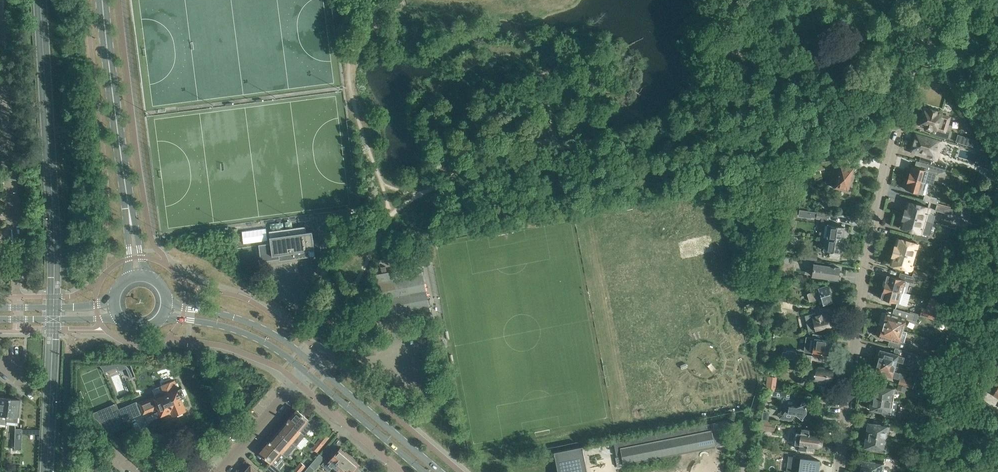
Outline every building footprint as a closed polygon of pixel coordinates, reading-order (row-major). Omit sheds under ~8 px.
[(930,109),(928,109),(927,109),(927,108),(925,108),(923,113),(924,114),(922,119),(921,119),(920,125),(922,126),(923,126),(925,126),(924,128),(931,130),(930,133),(947,138),(949,132),(945,131),(949,117),(941,114),(942,111),(930,108),(930,109)] [(975,139),(970,138),(958,134),(956,141),(973,146),(975,139)] [(943,142),(930,139),(916,135),(911,152),(921,155),(919,161),(945,169),(947,163),(938,159),(943,142)] [(978,150),(974,164),(994,170),(983,152),(978,150)] [(825,162),(814,164),(815,170),(832,167),(831,161),(825,162)] [(835,163),(833,170),(835,172),(838,173),(835,187),(845,189),(848,188),(850,181),(851,179),(851,176),(853,167),(841,164),(835,163)] [(908,177),(928,183),(933,184),(936,173),(912,166),(911,169),(910,169),(908,177)] [(905,189),(923,194),(924,190),(926,190),(928,183),(908,177),(906,184),(906,185),(905,189)] [(990,185),(986,197),(997,200),(997,188),(990,185)] [(937,198),(925,194),(923,200),(935,203),(937,198)] [(905,208),(903,214),(924,220),(927,207),(922,206),(922,205),(915,203),(915,204),(909,202),(907,209),(905,208)] [(952,209),(936,204),(935,210),(951,214),(952,209)] [(817,212),(816,219),(821,219),(818,236),(826,238),(843,240),(843,239),(844,237),(844,235),(844,233),(845,226),(828,224),(829,218),(830,214),(817,212)] [(903,214),(902,220),(904,220),(902,227),(908,229),(914,231),(915,231),(916,231),(914,237),(927,241),(928,234),(929,235),(933,222),(924,220),(903,214)] [(306,232),(300,233),(283,235),(282,232),(269,233),(271,243),(259,244),(261,261),(279,259),(279,261),(310,257),(309,251),(315,250),(312,231),(306,232)] [(826,250),(830,251),(829,257),(840,259),(841,253),(841,251),(842,250),(843,247),(842,245),(843,240),(826,238),(824,250),(826,250)] [(895,245),(894,250),(914,256),(917,244),(911,242),(905,240),(899,239),(897,245),(895,245)] [(914,256),(894,250),(892,256),(894,257),(892,264),(898,265),(897,266),(904,268),(904,267),(910,269),(914,256)] [(828,277),(828,278),(838,279),(840,267),(835,267),(835,266),(834,266),(833,267),(827,266),(827,265),(823,265),(814,264),(813,275),(819,276),(821,273),(827,274),(828,277)] [(421,265),(382,273),(375,274),(377,283),(384,323),(430,314),(428,304),(430,304),(429,299),(427,300),(421,265)] [(914,269),(912,276),(926,280),(928,273),(914,269)] [(886,279),(884,286),(904,292),(906,285),(904,284),(905,281),(913,283),(914,277),(901,273),(899,278),(887,275),(886,279)] [(819,290),(817,291),(816,291),(807,293),(810,301),(818,298),(820,303),(824,301),(824,302),(831,300),(830,298),(832,297),(829,287),(827,288),(826,286),(820,288),(820,289),(819,289),(819,290)] [(904,292),(884,286),(882,294),(881,298),(899,303),(900,299),(902,299),(904,292)] [(927,305),(937,308),(938,308),(940,300),(933,298),(933,300),(929,299),(927,305)] [(938,311),(937,311),(922,307),(920,315),(935,319),(938,311)] [(883,324),(902,330),(906,318),(917,321),(918,315),(894,308),(892,314),(886,312),(886,313),(882,311),(881,316),(879,323),(883,324)] [(815,313),(805,315),(808,330),(815,329),(832,325),(831,324),(833,322),(832,319),(830,318),(830,317),(829,313),(816,316),(815,313)] [(902,330),(883,324),(879,337),(889,340),(888,345),(900,349),(910,352),(912,345),(911,344),(899,340),(902,330)] [(964,328),(952,324),(950,330),(963,333),(964,328)] [(806,336),(804,350),(830,354),(831,353),(832,352),(833,349),(831,347),(832,340),(821,338),(822,335),(813,333),(812,337),(806,336)] [(880,350),(877,360),(895,365),(896,360),(907,363),(909,358),(915,360),(917,354),(906,351),(904,357),(880,350)] [(898,383),(906,386),(917,389),(918,387),(915,386),(916,383),(905,379),(906,374),(893,371),(895,365),(877,360),(874,371),(899,378),(898,383)] [(134,377),(146,372),(144,367),(138,369),(137,366),(131,368),(133,371),(132,372),(134,377)] [(822,390),(822,391),(823,392),(826,392),(828,392),(829,389),(831,382),(832,375),(828,373),(828,371),(829,372),(829,371),(830,371),(831,370),(831,369),(830,369),(830,368),(829,368),(814,367),(814,369),(808,369),(807,375),(812,376),(812,379),(819,379),(818,385),(821,385),(821,388),(821,389),(821,390),(822,390)] [(768,387),(776,387),(777,375),(769,375),(768,387)] [(967,377),(965,383),(978,387),(980,381),(967,377)] [(156,398),(156,399),(153,400),(152,399),(141,403),(144,413),(157,408),(159,412),(161,412),(162,414),(169,412),(170,414),(173,412),(174,413),(175,412),(178,413),(183,411),(184,409),(185,408),(181,398),(185,397),(182,388),(179,389),(175,381),(162,386),(166,395),(156,398)] [(873,390),(872,397),(893,399),(894,387),(881,385),(881,384),(879,386),(873,385),(870,386),(870,388),(873,390)] [(810,401),(806,402),(805,401),(804,401),(804,400),(803,401),(802,401),(801,402),(801,403),(801,404),(797,405),(794,398),(793,398),(793,394),(776,391),(767,390),(766,395),(783,397),(786,405),(785,411),(779,418),(791,420),(796,413),(807,421),(813,414),(811,412),(811,410),(813,409),(810,401)] [(5,424),(6,416),(7,416),(8,398),(0,397),(0,423),(5,424)] [(878,410),(882,411),(882,413),(884,416),(895,417),(897,400),(893,399),(872,397),(871,404),(868,405),(867,407),(870,409),(875,409),(877,411),(878,411),(878,410)] [(18,399),(8,398),(7,416),(6,416),(5,424),(17,425),(18,409),(17,409),(18,399)] [(95,412),(94,413),(96,418),(110,432),(122,427),(120,423),(119,420),(122,418),(118,409),(116,404),(103,409),(95,412)] [(943,405),(942,410),(953,413),(955,408),(943,405)] [(299,430),(301,431),(305,434),(313,425),(307,421),(308,419),(297,409),(288,420),(299,430)] [(953,413),(942,410),(940,416),(952,419),(953,413)] [(734,418),(624,440),(614,442),(616,455),(622,454),(624,464),(729,443),(733,424),(735,424),(735,420),(734,420),(734,418)] [(868,428),(867,434),(888,437),(889,429),(893,430),(894,423),(890,423),(890,418),(886,418),(886,422),(874,420),(874,423),(873,423),(868,423),(865,423),(865,426),(868,428)] [(301,431),(299,430),(288,420),(281,428),(283,429),(280,432),(294,444),(299,439),(296,437),(301,431)] [(761,420),(760,429),(774,431),(775,422),(761,420)] [(931,425),(930,434),(930,436),(940,438),(946,427),(931,425)] [(801,432),(797,432),(795,443),(799,444),(799,449),(806,450),(807,446),(808,446),(808,445),(811,446),(811,447),(814,447),(814,446),(817,447),(821,444),(822,439),(819,435),(816,434),(816,431),(809,430),(809,429),(802,428),(801,432)] [(269,442),(282,453),(286,456),(295,445),(294,444),(280,432),(276,437),(274,436),(269,442)] [(316,444),(320,448),(329,437),(325,433),(316,444)] [(888,437),(867,434),(866,442),(862,443),(862,445),(865,446),(870,447),(870,450),(885,452),(888,437)] [(273,471),(280,471),(281,470),(279,468),(284,463),(278,458),(282,453),(269,442),(260,452),(271,462),(267,467),(273,471)] [(583,446),(554,451),(557,468),(557,471),(588,471),(583,446)] [(332,468),(336,471),(350,456),(349,455),(346,451),(345,452),(340,448),(337,451),(336,450),(334,450),(330,454),(330,456),(332,458),(330,460),(329,462),(326,460),(322,464),(329,471),(332,468)] [(315,469),(325,458),(320,454),(310,465),(315,469)] [(820,460),(783,455),(790,456),(788,471),(787,471),(792,471),(818,471),(820,460)] [(336,471),(337,471),(359,471),(360,470),(357,467),(359,464),(355,460),(355,459),(351,456),(351,457),(350,456),(336,471)] [(916,461),(904,459),(903,466),(915,468),(916,461)] [(862,471),(883,471),(884,462),(871,460),(870,460),(868,461),(863,460),(860,461),(859,463),(863,465),(862,471)]
